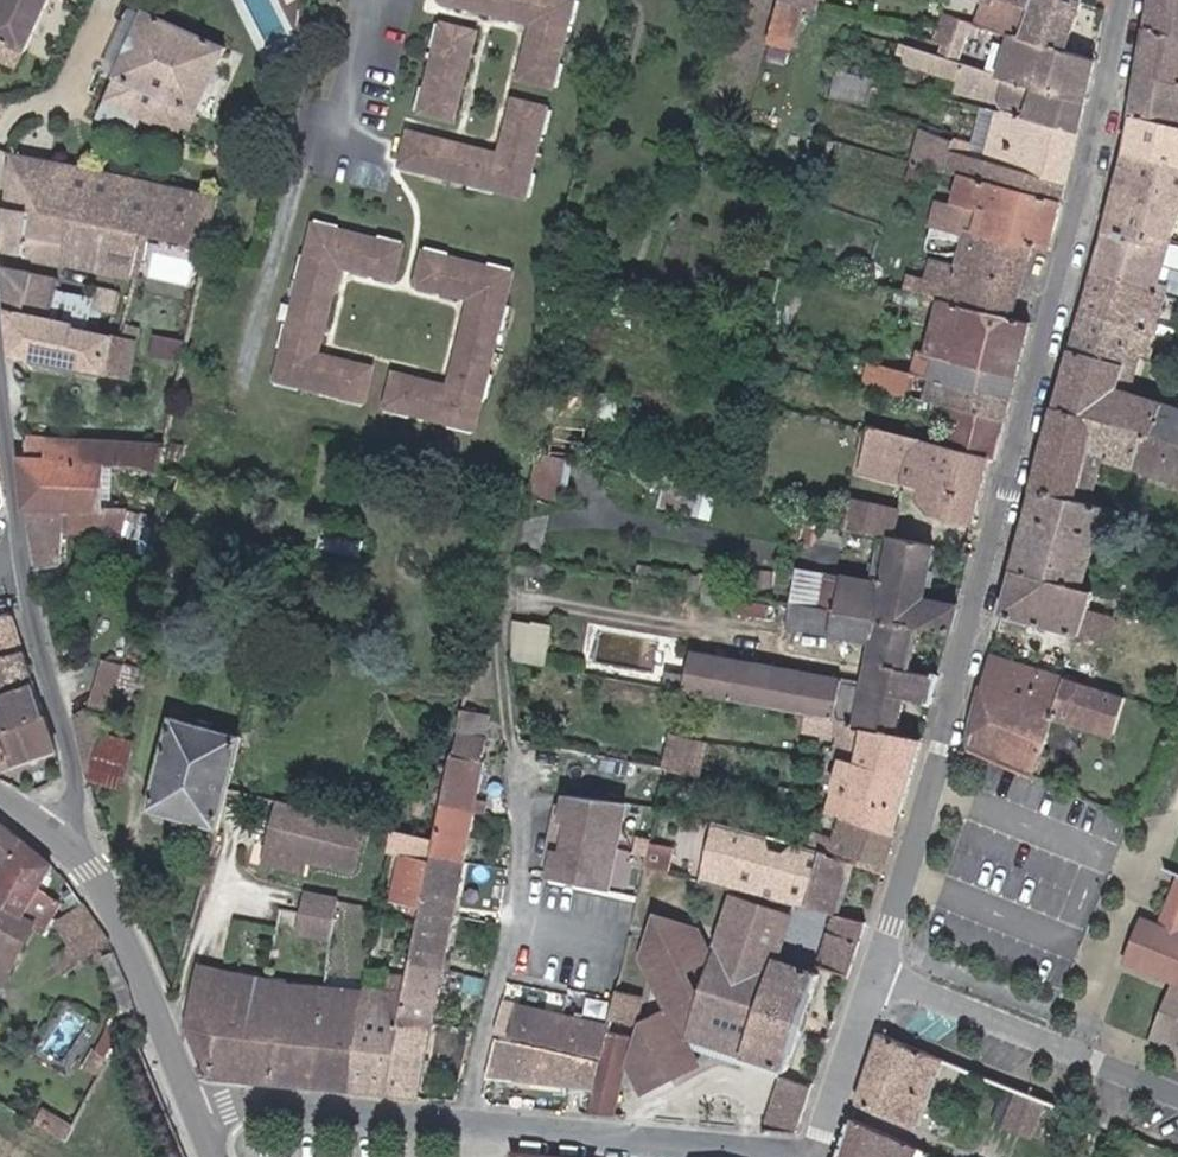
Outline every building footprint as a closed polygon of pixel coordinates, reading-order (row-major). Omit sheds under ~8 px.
[(27,51),(50,0),(0,0),(0,39),(27,51)] [(433,4),(524,27),(511,82),(553,91),(575,0),(434,0),(433,4)] [(780,2),(815,14),(819,0),(780,0),(780,2)] [(1065,53),(1083,5),(1065,0),(1038,0),(1038,1),(1033,0),(964,0),(963,4),(984,10),(1001,16),(996,33),(1010,37),(1065,53)] [(1148,24),(1177,31),(1177,0),(1151,0),(1148,24)] [(233,48),(148,10),(122,65),(153,80),(138,111),(184,134),(189,124),(197,128),(233,48)] [(1001,16),(984,10),(978,28),(993,32),(996,33),(1001,16)] [(953,60),(950,68),(978,75),(993,32),(978,28),(942,17),(931,52),(953,60)] [(455,126),(477,31),(436,21),(412,117),(455,126)] [(1177,80),(1177,31),(1148,24),(1141,71),(1177,80)] [(1010,37),(996,80),(1087,105),(1098,62),(1065,53),(1010,37)] [(978,75),(950,68),(896,50),(893,64),(905,67),(904,74),(957,88),(955,94),(1006,107),(1004,113),(1081,133),(1087,105),(996,80),(978,75)] [(1141,71),(1134,114),(1177,125),(1177,80),(1141,71)] [(874,79),(862,76),(853,111),(871,116),(876,95),(871,94),(874,79)] [(524,201),(547,106),(508,98),(495,149),(403,128),(391,171),(524,201)] [(1069,180),(1081,133),(1004,113),(998,112),(987,160),(1069,180)] [(1134,114),(1128,146),(1177,161),(1177,125),(1134,114)] [(926,130),(923,144),(976,157),(979,144),(926,130)] [(841,146),(823,142),(819,160),(836,164),(841,146)] [(976,157),(923,144),(918,164),(964,176),(1064,200),(1069,180),(987,160),(976,157)] [(1128,146),(1106,227),(1150,241),(1153,233),(1177,241),(1177,161),(1128,146)] [(82,220),(124,228),(153,234),(218,247),(233,177),(223,169),(214,168),(213,175),(203,173),(201,184),(20,152),(15,206),(42,212),(82,220)] [(931,172),(918,169),(913,188),(927,191),(931,172)] [(907,296),(1012,321),(1031,250),(1049,254),(1064,200),(964,176),(959,200),(945,197),(938,224),(972,234),(964,265),(934,259),(929,279),(913,275),(907,296)] [(72,266),(81,228),(42,220),(42,212),(15,206),(13,240),(13,254),(72,266)] [(392,283),(402,244),(311,220),(268,383),(364,405),(372,363),(321,352),(343,270),(392,283)] [(1153,233),(1150,241),(1106,227),(1094,271),(1162,292),(1176,298),(1177,292),(1177,269),(1173,267),(1177,255),(1177,241),(1153,233)] [(81,228),(72,266),(143,280),(153,234),(124,228),(122,237),(81,228)] [(514,267),(421,245),(409,289),(464,302),(446,383),(389,369),(380,409),(475,432),(514,267)] [(31,321),(42,275),(14,269),(17,319),(31,321)] [(1094,271),(1085,309),(1162,338),(1165,328),(1176,298),(1162,292),(1094,271)] [(69,280),(42,275),(31,321),(58,327),(64,302),(69,280)] [(112,289),(107,311),(130,316),(134,294),(112,289)] [(1012,321),(907,296),(886,291),(884,299),(892,301),(891,305),(940,317),(931,354),(924,353),(920,370),(939,374),(937,381),(1011,399),(1031,325),(1012,321)] [(107,311),(64,302),(58,327),(102,335),(107,311)] [(1177,445),(1177,406),(1142,393),(1154,354),(1159,355),(1165,340),(1162,338),(1085,309),(1060,404),(1177,445)] [(136,342),(102,335),(58,327),(31,321),(17,319),(20,357),(138,379),(145,344),(136,342)] [(1165,328),(1162,338),(1165,340),(1175,343),(1177,334),(1177,333),(1165,328)] [(195,359),(199,342),(170,336),(166,353),(195,359)] [(1011,399),(937,381),(932,404),(1005,422),(1011,399)] [(903,397),(891,394),(889,401),(901,404),(903,397)] [(994,458),(1005,422),(932,404),(929,403),(926,413),(949,418),(943,445),(987,456),(994,458)] [(1060,404),(1038,485),(1088,502),(1097,472),(1087,469),(1095,448),(1118,455),(1117,461),(1177,484),(1177,445),(1060,404)] [(987,456),(943,445),(867,427),(857,469),(921,487),(920,494),(937,511),(972,519),(987,456)] [(180,445),(95,442),(95,459),(152,462),(175,468),(180,445)] [(752,447),(744,445),(742,455),(750,458),(752,447)] [(534,492),(564,494),(567,454),(537,452),(534,492)] [(33,511),(71,510),(108,510),(151,510),(152,462),(95,459),(30,457),(33,511)] [(1038,485),(1032,510),(1105,534),(1123,540),(1126,530),(1115,526),(1119,512),(1088,502),(1038,485)] [(868,501),(851,497),(844,523),(861,528),(868,501)] [(937,511),(869,497),(868,501),(861,528),(895,536),(928,544),(937,511)] [(71,510),(33,511),(36,576),(65,576),(63,531),(71,531),(71,510)] [(102,527),(108,510),(71,510),(71,531),(101,531),(102,527)] [(151,510),(108,510),(102,527),(144,527),(148,517),(151,510)] [(1016,566),(1088,590),(1094,572),(1105,534),(1032,510),(1016,566)] [(824,605),(916,626),(952,634),(960,605),(923,596),(935,545),(928,544),(895,536),(885,580),(846,571),(845,577),(830,574),(824,605)] [(1151,559),(1161,562),(1164,554),(1154,550),(1151,559)] [(555,562),(523,556),(522,569),(553,574),(555,562)] [(1088,590),(1016,566),(1004,611),(1107,641),(1115,618),(1094,611),(1099,593),(1088,590)] [(702,588),(707,588),(713,589),(715,579),(704,578),(702,588)] [(713,589),(707,588),(706,598),(733,602),(735,592),(713,589)] [(865,662),(905,670),(916,626),(824,605),(798,601),(794,622),(871,638),(865,662)] [(24,652),(11,615),(0,617),(0,661),(24,652)] [(561,622),(522,615),(517,655),(554,661),(561,622)] [(467,715),(448,803),(481,810),(492,763),(487,761),(492,740),(484,738),(488,717),(481,714),(485,697),(497,699),(499,635),(486,631),(467,715)] [(1129,694),(994,650),(967,743),(1036,774),(1055,714),(1114,732),(1129,694)] [(682,651),(678,671),(675,687),(798,712),(830,719),(838,682),(682,651)] [(0,661),(0,705),(38,689),(24,652),(0,661)] [(865,662),(851,723),(897,733),(905,698),(934,704),(941,678),(905,670),(865,662)] [(127,672),(105,665),(87,713),(72,721),(85,760),(92,780),(93,777),(107,732),(127,672)] [(675,687),(678,671),(658,668),(656,684),(675,687)] [(0,705),(0,735),(47,712),(38,689),(0,705)] [(0,735),(0,776),(60,749),(47,712),(0,735)] [(836,821),(896,835),(925,739),(897,733),(851,723),(830,719),(798,712),(796,722),(809,724),(808,732),(836,739),(831,762),(834,763),(821,817),(836,821)] [(224,820),(233,787),(246,738),(179,721),(156,811),(222,829),(224,820)] [(132,740),(107,732),(93,777),(118,785),(132,740)] [(707,757),(672,747),(664,781),(700,789),(707,757)] [(354,872),(366,834),(319,819),(322,810),(285,799),(271,846),(310,858),(354,872)] [(618,854),(626,815),(575,804),(568,802),(565,817),(563,824),(557,823),(553,839),(618,854)] [(438,846),(438,848),(472,857),(481,810),(448,803),(438,846)] [(362,823),(322,810),(319,819),(366,834),(369,825),(364,823),(362,823)] [(563,824),(565,817),(559,815),(557,823),(563,824)] [(0,821),(0,852),(16,831),(0,821)] [(824,861),(854,868),(884,875),(896,835),(836,821),(824,861)] [(434,871),(438,848),(438,846),(396,833),(393,852),(404,855),(394,906),(424,916),(434,871)] [(842,905),(854,868),(824,861),(706,833),(694,888),(825,916),(830,901),(842,905)] [(608,899),(618,854),(553,839),(548,861),(555,863),(553,870),(550,884),(608,899)] [(32,921),(43,927),(58,901),(36,888),(52,860),(20,842),(0,877),(0,977),(32,921)] [(306,872),(310,858),(271,846),(266,860),(306,872)] [(472,857),(438,848),(434,871),(424,916),(408,987),(383,1094),(419,1098),(472,857)] [(673,855),(649,849),(646,861),(643,877),(667,883),(673,855)] [(1174,875),(1152,931),(1137,925),(1133,936),(1131,935),(1124,955),(1125,956),(1121,966),(1177,988),(1177,877),(1174,875)] [(337,921),(342,902),(311,893),(306,912),(301,931),(332,939),(337,921)] [(686,948),(666,1017),(670,1022),(663,1027),(649,1036),(648,1039),(645,1039),(636,1076),(638,1077),(636,1082),(649,1102),(655,1103),(700,1075),(700,1069),(685,1047),(685,1044),(788,1074),(819,972),(776,959),(789,917),(729,899),(714,953),(698,1010),(696,1010),(696,1006),(684,987),(681,986),(682,980),(688,981),(707,970),(708,964),(700,952),(686,948)] [(842,905),(830,901),(825,916),(827,916),(838,919),(842,905)] [(838,919),(827,916),(812,963),(850,975),(866,926),(838,919)] [(666,1017),(686,948),(687,945),(685,944),(651,934),(640,971),(642,972),(641,978),(666,1017)] [(326,1005),(329,992),(199,965),(196,978),(307,1002),(326,1005)] [(534,970),(521,967),(518,980),(530,983),(534,970)] [(316,1089),(329,1005),(326,1005),(307,1002),(196,978),(183,1025),(207,1079),(316,1089)] [(346,1091),(383,1094),(408,987),(399,985),(396,999),(364,997),(362,1010),(365,1011),(346,1091)] [(364,997),(329,992),(326,1005),(329,1005),(362,1010),(364,997)] [(638,1001),(620,997),(615,1014),(612,1014),(610,1023),(631,1028),(638,1001)] [(362,1010),(329,1005),(316,1089),(346,1091),(365,1011),(362,1010)] [(1149,1047),(1177,1058),(1177,1011),(1164,1006),(1149,1047)] [(515,1050),(523,1019),(515,1017),(506,1048),(515,1050)] [(605,1041),(523,1019),(515,1050),(597,1072),(605,1041)] [(948,1060),(885,1032),(862,1097),(921,1125),(948,1060)] [(597,1075),(591,1097),(586,1119),(612,1121),(632,1049),(605,1041),(597,1072),(597,1075)] [(478,1084),(591,1097),(597,1075),(488,1045),(478,1084)] [(816,1091),(781,1080),(763,1135),(801,1138),(816,1091)] [(1024,1133),(1040,1100),(1032,1096),(1017,1129),(1024,1133)] [(1058,1108),(1040,1100),(1024,1133),(1042,1142),(1058,1108)] [(917,1143),(855,1115),(841,1156),(911,1156),(917,1143)]
